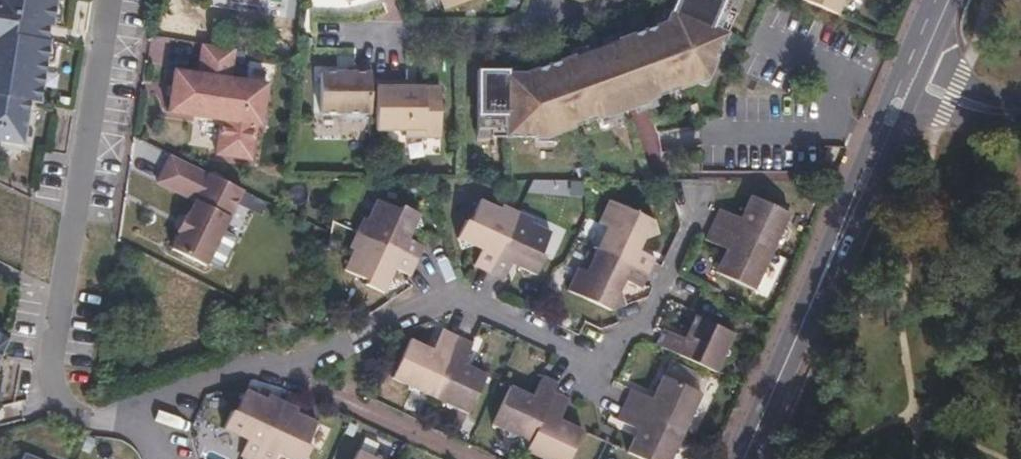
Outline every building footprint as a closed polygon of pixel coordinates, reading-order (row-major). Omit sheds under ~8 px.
[(447,8),(469,0),(444,0),(447,8)] [(478,128),(491,128),(491,136),(545,136),(546,132),(555,132),(606,115),(693,81),(700,66),(707,69),(733,12),(725,9),(729,0),(674,0),(665,21),(573,57),(572,55),(525,72),(509,72),(510,69),(479,69),(478,128)] [(725,9),(733,12),(738,0),(729,0),(725,9)] [(838,13),(844,0),(808,0),(838,13)] [(372,65),(356,65),(356,71),(322,71),(322,112),(345,112),(345,117),(366,117),(366,112),(372,112),(372,65)] [(707,69),(700,66),(693,81),(700,84),(707,69)] [(278,107),(282,78),(240,73),(237,100),(278,107)] [(403,80),(378,80),(378,129),(402,129),(402,136),(436,136),(437,86),(403,86),(403,80)] [(693,125),(658,134),(662,151),(697,142),(693,125)] [(187,197),(168,249),(211,265),(241,183),(165,155),(154,184),(187,197)] [(303,225),(311,177),(296,177),(289,224),(303,225)] [(754,290),(790,213),(749,196),(742,211),(746,213),(743,220),(720,209),(705,240),(725,250),(715,273),(754,290)] [(588,271),(577,268),(568,291),(610,310),(625,307),(620,291),(626,280),(642,287),(657,257),(640,249),(645,238),(659,234),(655,220),(609,198),(598,221),(608,227),(602,240),(608,244),(600,261),(594,258),(588,271)] [(354,249),(345,269),(369,280),(366,285),(385,293),(393,275),(387,271),(389,265),(411,274),(425,245),(402,235),(406,227),(413,230),(421,213),(403,205),(401,209),(377,199),(368,219),(364,218),(350,247),(354,249)] [(500,209),(481,200),(470,223),(465,221),(456,237),(475,246),(479,241),(485,244),(474,266),(505,280),(516,258),(522,260),(519,267),(536,276),(546,257),(541,254),(552,233),(530,222),(533,218),(502,204),(500,209)] [(734,334),(695,316),(688,332),(692,334),(689,340),(665,329),(657,345),(717,373),(734,334)] [(427,347),(412,340),(394,380),(472,414),(490,374),(474,367),(472,370),(466,368),(476,344),(443,329),(433,352),(427,350),(427,347)] [(585,432),(570,425),(568,428),(561,424),(572,400),(557,393),(561,384),(544,376),(534,400),(527,397),(528,394),(513,387),(494,428),(532,446),(529,454),(540,458),(572,458),(585,432)] [(664,377),(658,392),(661,394),(657,401),(634,389),(619,421),(643,432),(640,438),(636,436),(630,454),(641,458),(672,458),(701,394),(664,377)] [(321,422),(300,412),(301,409),(273,395),(271,398),(250,389),(239,411),(235,409),(226,427),(244,436),(247,429),(253,433),(243,456),(250,458),(278,458),(284,446),(290,449),(286,457),(291,458),(309,458),(314,447),(310,446),(321,422)]
